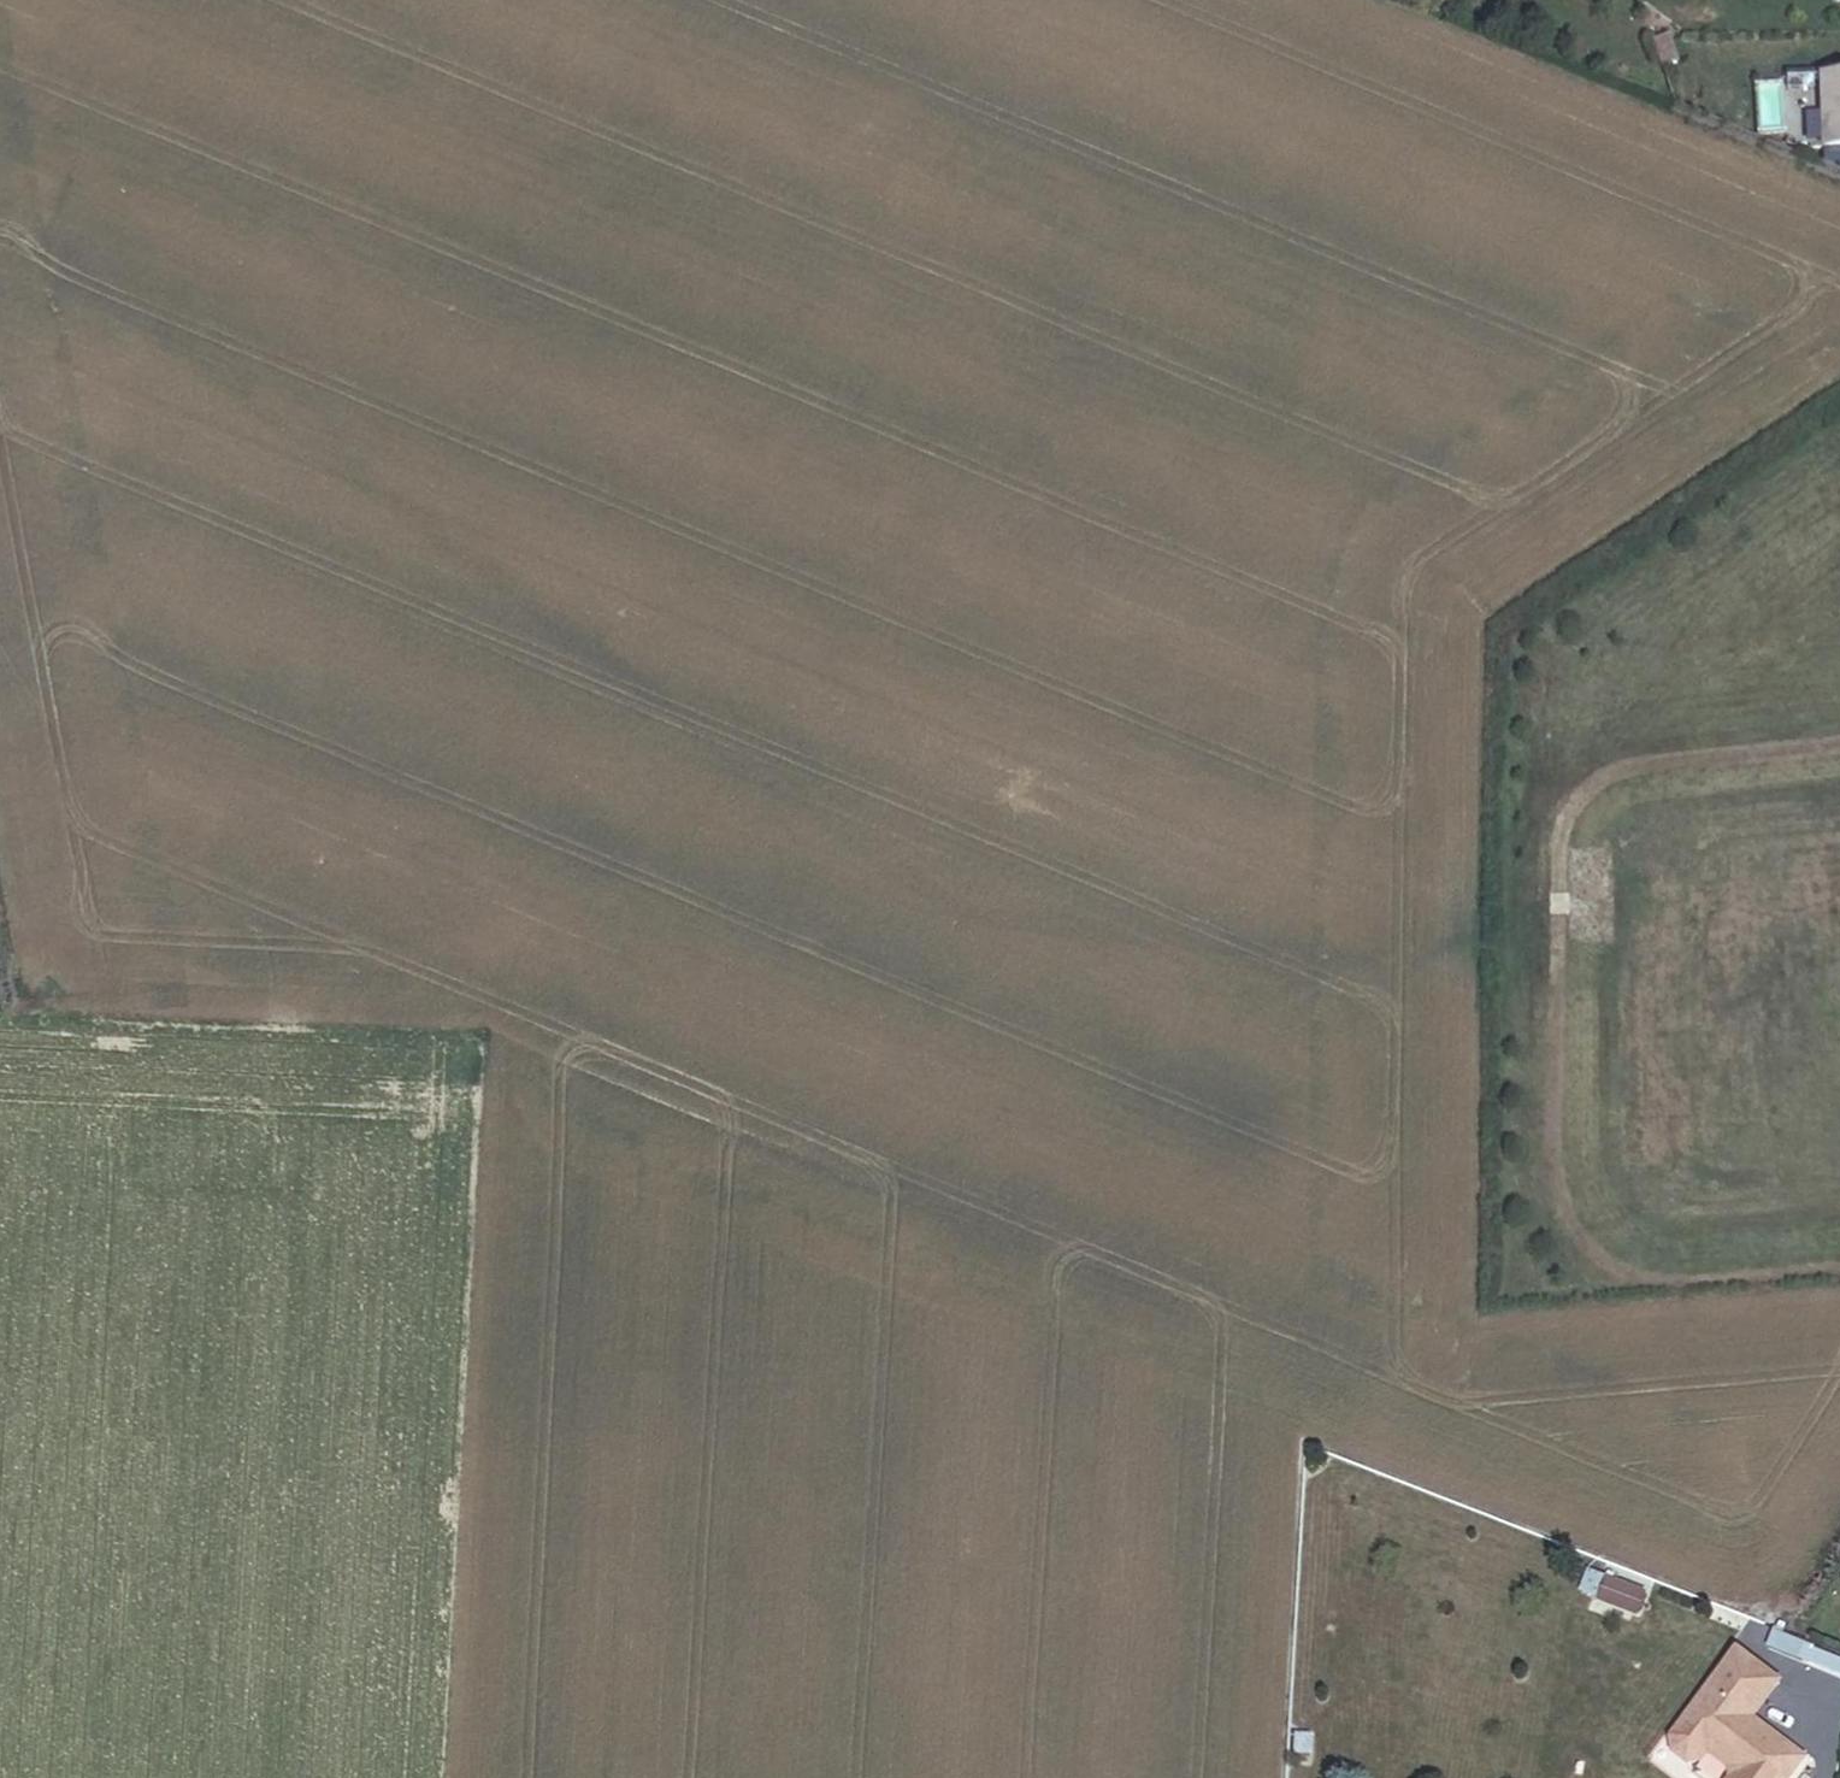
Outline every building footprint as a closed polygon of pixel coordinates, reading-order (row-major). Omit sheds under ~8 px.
[(1675,61),(1667,37),(1653,41),(1661,66),(1675,61)] [(1819,75),(1818,144),(1839,144),(1839,75),(1819,75)] [(1633,1623),(1640,1605),(1603,1589),(1595,1607),(1633,1623)] [(1753,1720),(1780,1682),(1738,1652),(1670,1741),(1672,1754),(1687,1766),(1702,1763),(1709,1754),(1729,1768),(1731,1777),(1791,1777),(1805,1759),(1753,1720)]
